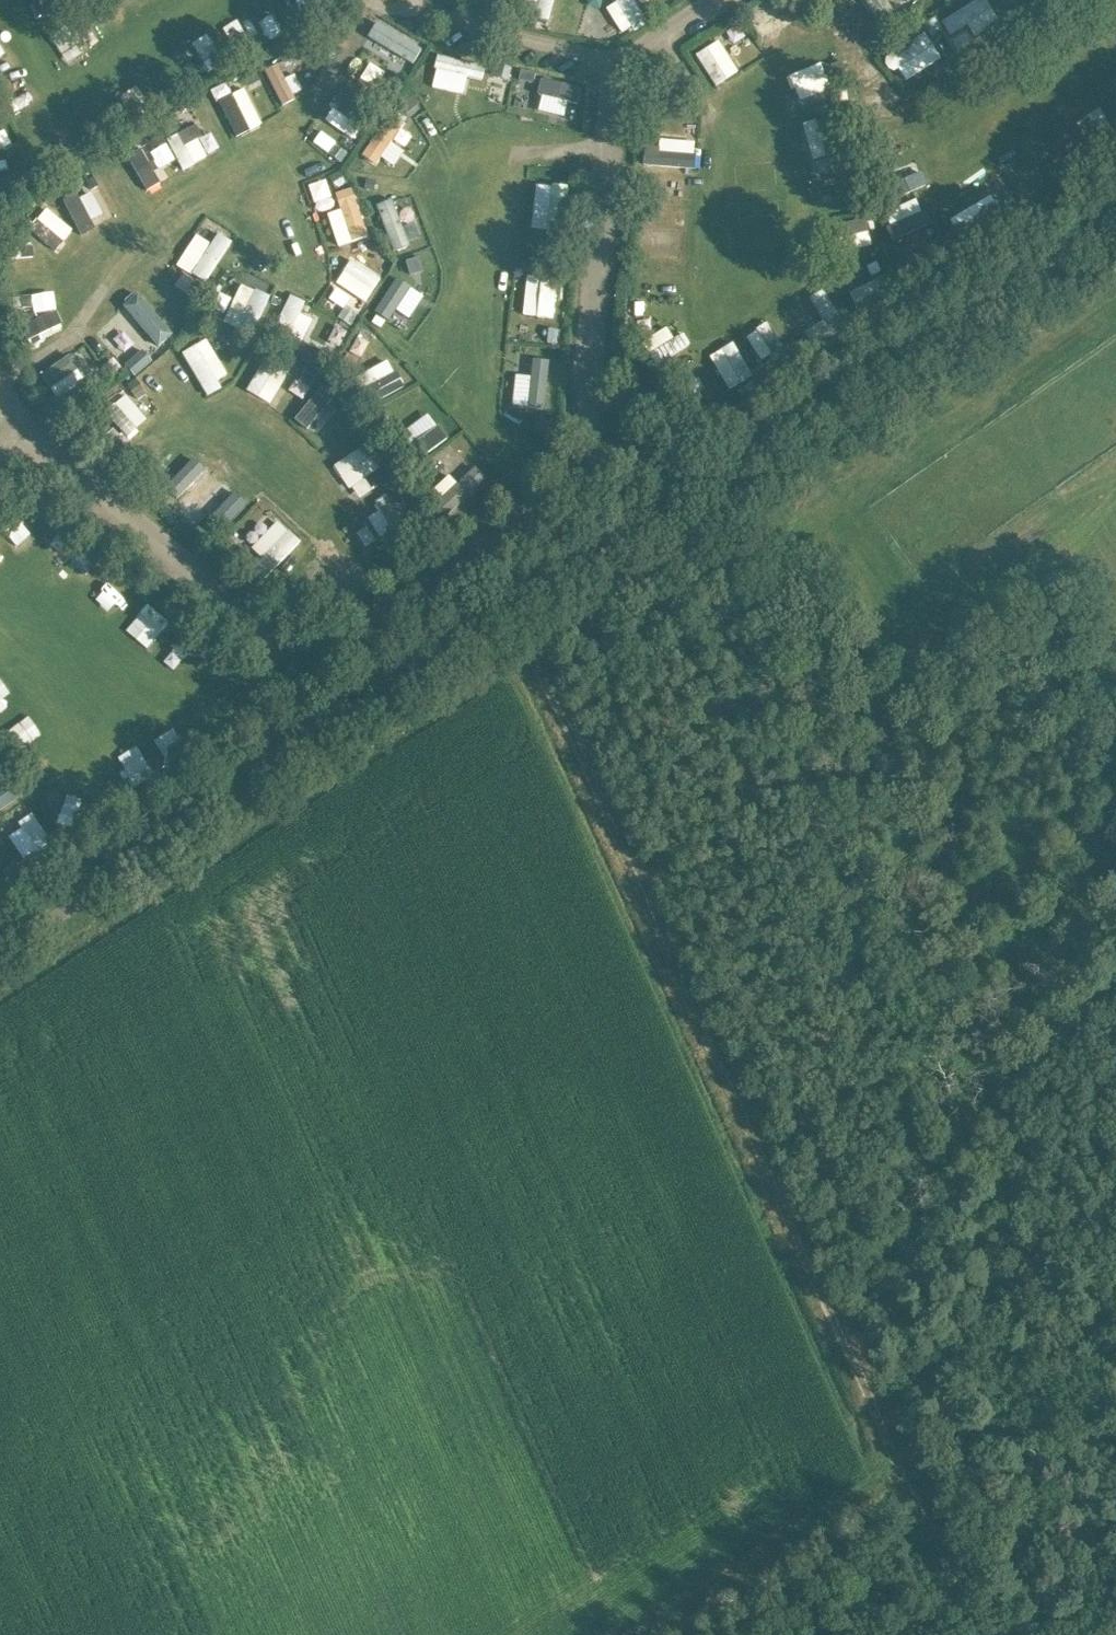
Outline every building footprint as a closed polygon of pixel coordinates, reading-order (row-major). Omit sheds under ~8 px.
[(570,0),(537,0),(536,10),(547,12),(545,23),(565,26),(570,0)] [(620,33),(644,22),(633,0),(612,0),(613,2),(606,6),(620,33)] [(949,34),(966,24),(974,36),(999,20),(986,0),(973,0),(941,21),(949,34)] [(392,59),(387,66),(402,76),(421,50),(378,19),(364,39),(392,59)] [(890,72),(898,67),(904,79),(941,61),(928,33),(882,55),(890,72)] [(716,38),(693,54),(714,86),(738,71),(716,38)] [(210,41),(190,53),(200,70),(220,59),(210,41)] [(0,52),(0,71),(3,76),(20,67),(9,47),(0,52)] [(798,103),(832,92),(822,62),(788,73),(798,103)] [(303,91),(294,72),(283,77),(276,63),(263,70),(279,103),(303,91)] [(459,67),(457,82),(476,85),(478,70),(459,67)] [(429,74),(416,80),(438,125),(451,118),(429,74)] [(542,77),(533,109),(573,120),(582,88),(542,77)] [(26,79),(8,88),(19,109),(37,99),(26,79)] [(455,102),(476,106),(479,87),(459,84),(455,102)] [(244,87),(217,100),(234,137),(262,124),(244,87)] [(322,123),(357,138),(369,110),(334,96),(322,123)] [(362,158),(376,165),(380,157),(393,163),(399,149),(392,146),(404,120),(385,111),(362,158)] [(800,122),(813,162),(831,156),(817,116),(800,122)] [(211,133),(202,136),(196,123),(165,137),(179,168),(219,151),(211,133)] [(656,136),(651,163),(692,169),(696,142),(656,136)] [(142,189),(158,182),(141,143),(126,150),(142,189)] [(887,201),(926,184),(920,170),(881,186),(887,201)] [(305,183),(310,202),(330,196),(324,178),(305,183)] [(535,182),(529,228),(558,232),(565,186),(535,182)] [(76,193),(91,223),(104,217),(89,187),(76,193)] [(351,188),(333,193),(338,208),(325,212),(336,246),(367,236),(351,188)] [(78,228),(89,223),(75,195),(64,201),(78,228)] [(948,216),(955,230),(998,209),(992,196),(948,216)] [(916,197),(880,212),(892,241),(928,226),(916,197)] [(392,251),(408,245),(391,198),(374,204),(392,251)] [(63,241),(74,228),(46,206),(35,218),(63,241)] [(821,229),(831,257),(873,241),(862,214),(821,229)] [(216,231),(209,242),(195,233),(175,264),(205,284),(232,242),(216,231)] [(334,282),(363,302),(380,278),(350,258),(334,282)] [(527,277),(526,314),(554,315),(555,278),(527,277)] [(882,277),(849,290),(856,308),(889,295),(882,277)] [(240,282),(222,321),(252,335),(270,296),(240,282)] [(136,291),(120,304),(157,349),(173,335),(136,291)] [(313,320),(299,313),(305,302),(291,295),(268,336),(296,351),(313,320)] [(325,312),(350,322),(355,308),(331,299),(325,312)] [(390,348),(404,323),(374,306),(359,330),(390,348)] [(55,310),(23,322),(30,341),(62,328),(55,310)] [(766,321),(744,334),(762,363),(784,350),(766,321)] [(653,362),(689,345),(682,331),(672,336),(667,326),(642,338),(653,362)] [(222,387),(217,378),(226,373),(207,337),(180,351),(205,396),(222,387)] [(726,390),(751,378),(733,341),(708,353),(726,390)] [(124,365),(134,376),(151,360),(141,349),(124,365)] [(246,390),(270,404),(292,366),(268,352),(246,390)] [(57,400),(85,379),(67,354),(38,375),(57,400)] [(350,378),(356,390),(393,372),(387,360),(350,378)] [(534,361),(532,374),(521,373),(517,400),(544,403),(549,363),(534,361)] [(320,385),(292,417),(305,429),(333,396),(320,385)] [(127,437),(147,417),(123,393),(103,413),(127,437)] [(417,460),(448,439),(438,424),(407,445),(417,460)] [(352,486),(359,498),(372,490),(364,476),(380,467),(366,443),(330,465),(345,490),(352,486)] [(177,483),(198,503),(226,474),(205,454),(177,483)] [(382,468),(367,477),(373,488),(388,479),(382,468)] [(452,479),(451,476),(435,483),(444,506),(486,489),(478,468),(452,479)] [(375,500),(380,510),(367,516),(376,537),(402,524),(388,494),(375,500)] [(276,519),(249,548),(261,558),(255,564),(268,575),(299,541),(276,519)] [(319,550),(324,559),(313,565),(327,590),(351,576),(332,543),(319,550)]
